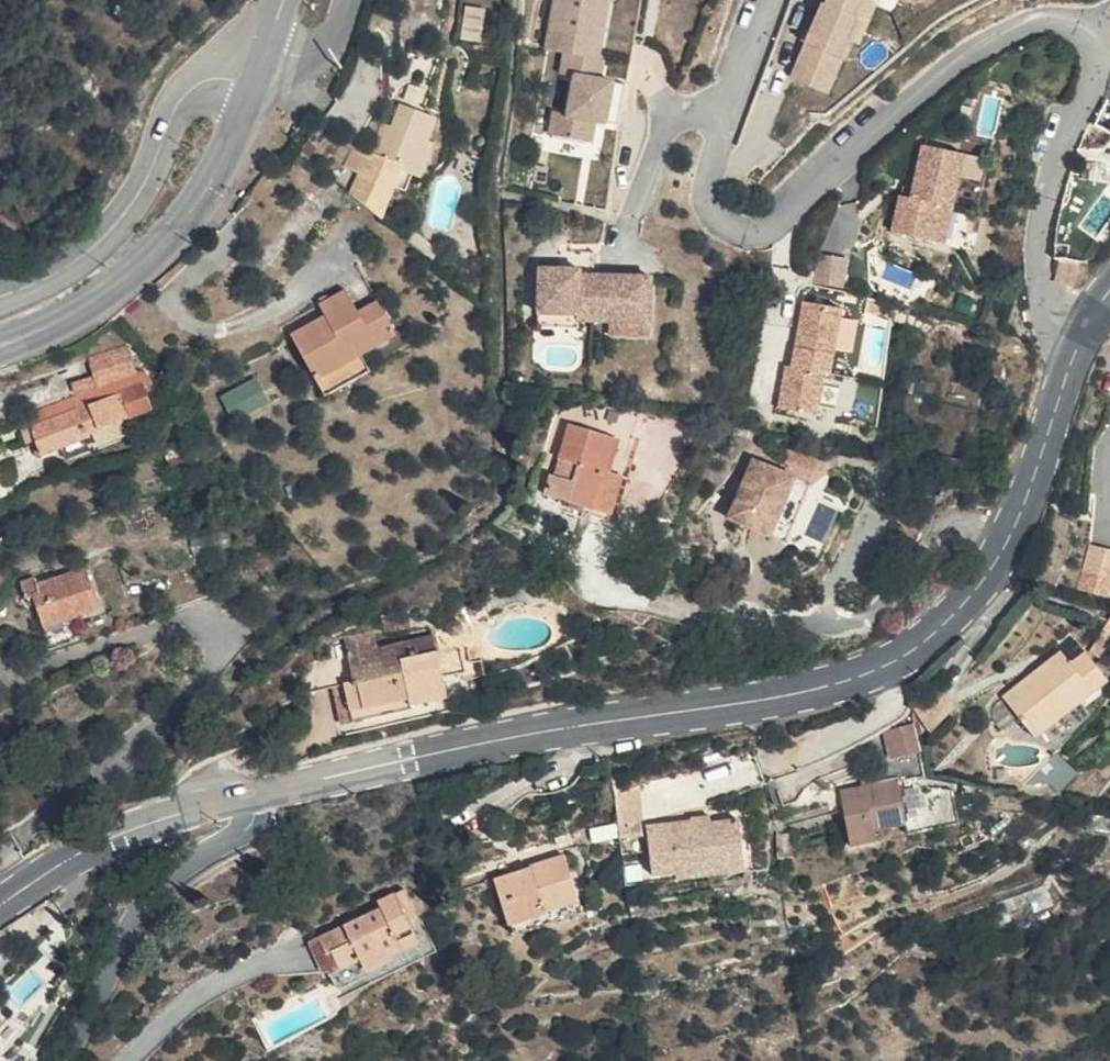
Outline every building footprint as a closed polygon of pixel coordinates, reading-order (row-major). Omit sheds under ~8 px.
[(560,17),(546,17),(540,79),(559,81),(592,85),(594,65),(599,25),(587,23),(589,0),(561,0),(560,17)] [(587,23),(599,25),(604,25),(606,0),(589,0),(587,23)] [(790,72),(825,88),(841,52),(850,31),(847,30),(860,0),(825,0),(818,17),(815,15),(790,72)] [(877,0),(860,0),(847,30),(850,31),(841,52),(848,55),(865,17),(883,25),(891,7),(881,2),(877,0)] [(592,85),(559,81),(557,102),(538,100),(536,120),(569,123),(568,142),(554,140),(551,165),(592,169),(594,148),(619,150),(627,68),(594,65),(592,85)] [(825,88),(790,72),(783,88),(818,103),(825,88)] [(438,115),(406,102),(397,123),(385,119),(373,148),(359,142),(348,164),(364,168),(353,191),(385,217),(399,184),(408,186),(414,171),(422,175),(437,139),(429,136),(438,115)] [(964,169),(923,159),(913,203),(911,212),(900,210),(892,246),(932,256),(941,219),(951,222),(964,169)] [(825,243),(850,253),(866,209),(842,199),(825,243)] [(913,203),(903,201),(900,210),(911,212),(913,203)] [(951,222),(941,219),(932,256),(943,258),(951,222)] [(845,287),(852,257),(822,250),(815,280),(845,287)] [(539,271),(540,277),(561,276),(562,303),(576,303),(575,258),(539,259),(539,271)] [(521,277),(522,322),(561,321),(561,327),(576,326),(576,303),(562,303),(561,276),(540,277),(521,277)] [(361,305),(349,285),(322,301),(329,312),(294,331),(318,376),(400,330),(380,294),(361,305)] [(561,321),(522,322),(523,336),(561,335),(561,327),(561,321)] [(634,325),(594,326),(594,339),(634,339),(634,325)] [(777,431),(812,437),(820,397),(826,398),(838,335),(801,328),(790,391),(784,390),(777,431)] [(411,349),(400,330),(318,376),(329,396),(411,349)] [(88,397),(119,384),(138,375),(129,354),(79,377),(88,397)] [(153,410),(138,375),(119,384),(88,397),(17,426),(23,439),(35,464),(81,446),(79,442),(153,410)] [(259,376),(225,394),(237,418),(272,400),(259,376)] [(636,456),(577,435),(565,469),(584,476),(577,491),(554,484),(545,505),(608,527),(636,456)] [(748,480),(725,538),(768,555),(792,496),(748,480)] [(807,502),(792,496),(768,555),(784,561),(807,502)] [(1081,585),(1109,595),(1109,547),(1093,541),(1081,585)] [(90,615),(76,578),(29,594),(25,587),(11,592),(15,607),(23,604),(34,634),(90,615)] [(396,645),(394,634),(354,641),(369,713),(430,701),(429,694),(462,686),(452,635),(396,645)] [(1025,723),(1014,708),(957,751),(992,796),(1065,737),(1044,708),(1025,723)] [(896,751),(885,728),(854,742),(865,766),(896,751)] [(863,790),(855,754),(827,765),(834,797),(863,790)] [(647,832),(643,781),(619,782),(623,834),(647,832)] [(867,814),(863,790),(834,797),(812,802),(813,812),(815,825),(804,827),(781,833),(792,876),(819,870),(848,865),(840,820),(867,814)] [(757,809),(754,793),(725,804),(725,807),(730,829),(747,826),(757,809)] [(815,825),(813,812),(800,814),(804,827),(815,825)] [(674,855),(673,848),(609,861),(619,912),(681,901),(680,893),(709,888),(702,849),(674,855)] [(820,881),(819,870),(792,876),(794,886),(820,881)] [(414,919),(400,888),(356,908),(360,917),(312,939),(318,953),(325,950),(335,972),(354,964),(358,972),(414,946),(403,924),(414,919)] [(558,953),(551,916),(515,923),(513,916),(475,923),(484,974),(522,966),(521,961),(558,953)]
